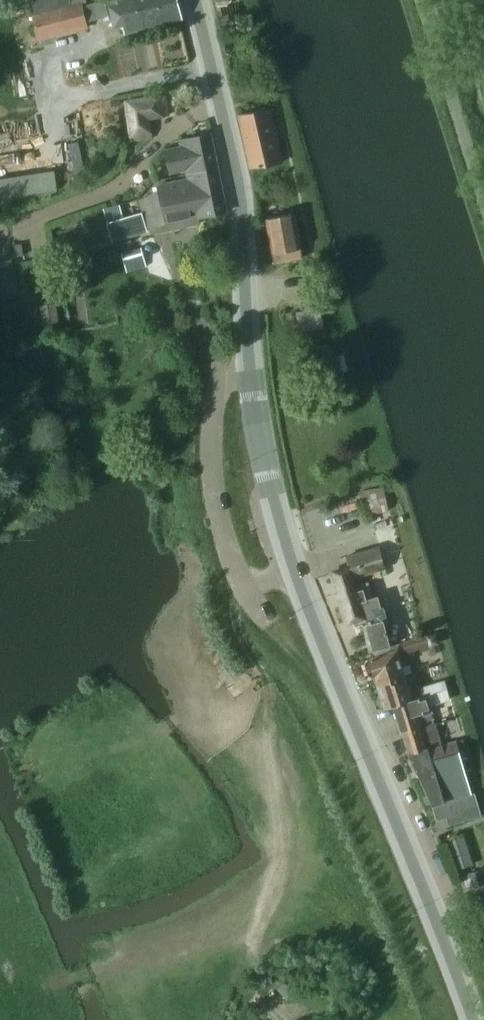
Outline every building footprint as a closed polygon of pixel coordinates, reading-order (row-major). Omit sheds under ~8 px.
[(34,14),(81,2),(82,5),(87,3),(86,0),(29,0),(34,14)] [(120,2),(120,3),(127,30),(182,17),(178,0),(119,0),(120,2)] [(105,1),(94,4),(98,18),(109,15),(106,6),(105,1)] [(81,2),(34,14),(31,15),(38,41),(74,31),(88,28),(86,21),(82,7),(82,5),(81,2)] [(131,140),(152,138),(149,118),(168,116),(165,96),(126,101),(131,140)] [(250,169),(282,162),(270,108),(239,115),(250,169)] [(186,170),(187,175),(219,169),(211,134),(180,141),(181,147),(166,151),(170,174),(186,170)] [(62,194),(57,169),(0,179),(0,192),(2,205),(62,194)] [(219,169),(187,175),(188,180),(160,186),(169,229),(200,223),(199,218),(228,212),(219,169)] [(108,206),(110,218),(148,211),(146,200),(108,206)] [(124,218),(108,222),(113,240),(147,231),(142,213),(124,218)] [(268,217),(275,263),(302,259),(296,213),(268,217)] [(80,248),(108,241),(106,232),(78,240),(80,248)] [(141,249),(123,254),(127,270),(145,265),(141,249)] [(15,270),(0,273),(0,277),(3,297),(19,295),(15,270)] [(60,324),(57,303),(41,306),(44,327),(60,324)] [(361,501),(368,500),(371,515),(389,511),(386,497),(384,487),(360,492),(361,501)] [(350,622),(353,621),(355,627),(363,625),(369,652),(373,651),(391,646),(384,619),(383,618),(387,617),(384,606),(381,607),(378,596),(373,598),(368,582),(356,586),(356,585),(354,579),(387,569),(380,546),(345,556),(348,566),(335,570),(342,591),(345,604),(350,622)] [(391,646),(373,651),(374,655),(377,655),(398,649),(398,651),(401,650),(403,654),(428,647),(425,636),(424,636),(402,642),(399,644),(391,646)] [(377,685),(406,677),(398,651),(398,649),(377,655),(374,655),(369,657),(369,658),(367,659),(364,663),(368,675),(375,678),(377,685)] [(445,681),(410,691),(406,677),(377,685),(384,708),(393,706),(393,705),(448,690),(445,681)] [(451,700),(448,690),(393,705),(393,706),(401,731),(402,730),(403,733),(422,727),(419,718),(433,714),(431,706),(451,700)] [(422,727),(403,733),(409,753),(427,747),(430,757),(449,751),(450,754),(459,752),(456,741),(456,739),(442,743),(436,724),(422,727)] [(409,753),(408,753),(408,754),(412,763),(416,772),(420,779),(435,774),(437,780),(456,775),(456,777),(466,774),(462,760),(459,752),(450,754),(449,751),(430,757),(427,747),(409,753)] [(435,774),(420,779),(422,784),(432,806),(436,820),(463,813),(462,811),(459,798),(471,794),(472,794),(466,774),(456,777),(456,775),(437,780),(435,774)] [(473,865),(464,837),(450,842),(459,869),(473,865)] [(480,888),(475,872),(459,876),(463,892),(480,888)]
